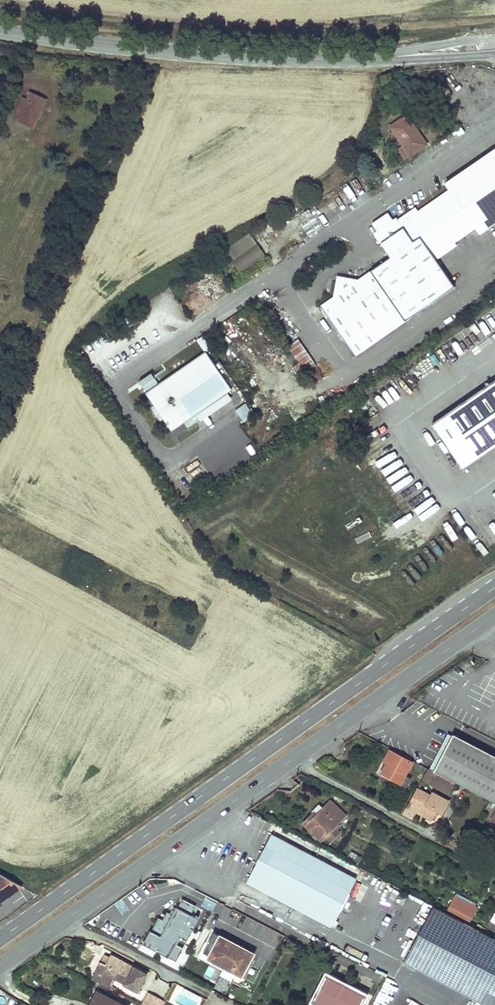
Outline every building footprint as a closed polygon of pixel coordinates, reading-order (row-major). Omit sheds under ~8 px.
[(420,87),(420,91),(426,91),(426,95),(437,94),(437,86),(420,87)] [(20,112),(17,120),(33,127),(47,99),(30,91),(26,98),(20,112)] [(23,97),(16,110),(20,112),(26,98),(23,97)] [(407,116),(391,127),(403,145),(398,149),(405,159),(424,146),(415,134),(418,132),(407,116)] [(418,132),(415,134),(424,146),(427,144),(418,132)] [(322,308),(356,357),(381,340),(379,337),(403,320),(405,323),(456,288),(435,258),(427,247),(431,244),(438,255),(468,235),(456,220),(466,213),(477,229),(480,233),(494,222),(494,150),(447,184),(450,190),(438,198),(442,203),(424,215),(420,211),(401,224),(399,221),(397,220),(395,220),(394,221),(389,224),(390,226),(384,230),(382,229),(377,232),(376,238),(390,259),(358,282),(338,279),(340,282),(336,285),(334,299),(322,308)] [(438,198),(420,211),(424,215),(442,203),(438,198)] [(456,220),(468,235),(477,229),(466,213),(456,220)] [(372,226),(377,232),(382,229),(384,230),(390,226),(389,224),(394,221),(389,214),(372,226)] [(427,247),(435,258),(438,255),(431,244),(427,247)] [(254,245),(230,262),(239,276),(264,258),(254,245)] [(300,320),(295,323),(302,334),(307,331),(300,320)] [(379,337),(381,340),(405,323),(403,320),(379,337)] [(204,351),(156,384),(158,387),(206,354),(204,351)] [(156,384),(145,392),(171,430),(183,422),(182,420),(229,388),(206,354),(158,387),(156,384)] [(308,354),(299,361),(302,365),(296,369),(304,377),(318,368),(308,354)] [(432,423),(464,469),(494,448),(494,380),(432,423)] [(229,388),(182,420),(183,422),(231,390),(229,388)] [(244,422),(254,415),(245,403),(235,410),(244,422)] [(455,783),(494,804),(494,758),(453,736),(434,772),(455,783)] [(413,763),(390,751),(386,760),(389,762),(382,774),(407,787),(411,780),(406,777),(413,763)] [(428,769),(422,779),(449,793),(455,783),(434,772),(428,769)] [(431,796),(418,789),(403,815),(413,820),(418,812),(432,820),(437,811),(442,814),(449,802),(433,793),(431,796)] [(324,809),(319,805),(312,812),(313,814),(304,824),(321,841),(326,836),(332,841),(340,833),(334,827),(345,816),(331,802),(324,809)] [(343,873),(272,836),(248,882),(297,908),(332,926),(346,901),(356,880),(343,873)] [(0,874),(0,901),(22,886),(0,874)] [(401,905),(405,894),(392,890),(388,901),(401,905)] [(456,897),(448,910),(469,921),(476,907),(456,897)] [(183,899),(179,906),(191,913),(195,906),(183,899)] [(434,906),(404,962),(486,1004),(494,1004),(494,938),(434,906)] [(226,965),(224,968),(242,978),(254,954),(212,932),(201,952),(226,965)] [(226,965),(201,952),(199,955),(224,968),(226,965)] [(100,963),(92,979),(108,988),(115,975),(119,977),(119,979),(126,983),(124,987),(133,991),(135,987),(139,989),(145,979),(140,976),(143,972),(110,955),(109,958),(105,965),(103,964),(100,963)] [(323,1004),(360,1004),(365,996),(334,980),(333,983),(325,979),(314,1000),(323,1004)] [(98,993),(91,1004),(122,1004),(98,993)] [(140,1004),(142,1004),(158,1004),(160,1001),(145,993),(140,1004)]
